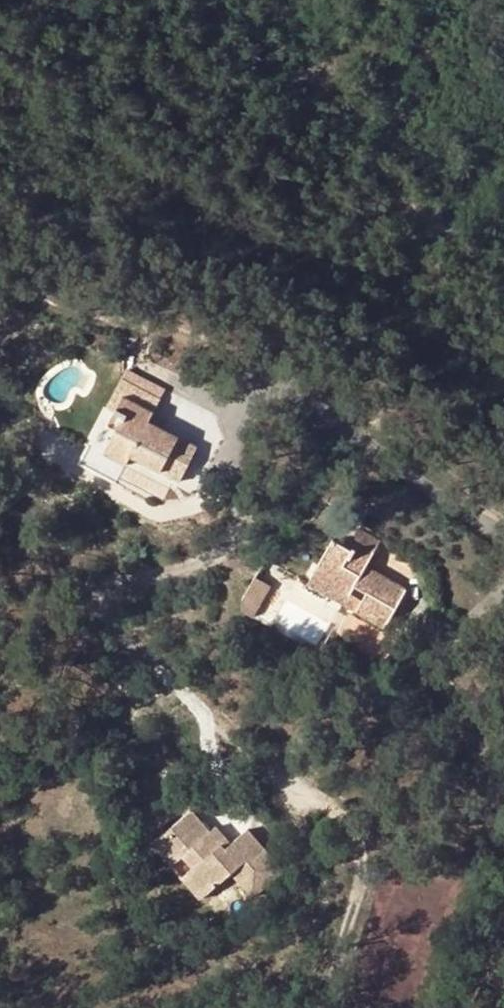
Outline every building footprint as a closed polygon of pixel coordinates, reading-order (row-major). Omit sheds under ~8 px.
[(130,456),(178,482),(197,446),(149,421),(160,399),(123,379),(107,409),(114,412),(95,449),(126,464),(130,456)] [(309,583),(385,626),(406,589),(378,573),(376,577),(364,571),(366,567),(380,542),(357,529),(347,548),(333,540),(309,583)] [(378,573),(366,567),(364,571),(376,577),(378,573)] [(187,812),(165,830),(186,855),(183,858),(193,869),(186,874),(207,895),(231,875),(252,899),(283,873),(247,829),(224,845),(220,842),(213,847),(194,821),(187,812)] [(199,817),(194,821),(213,847),(220,842),(199,817)] [(186,855),(165,830),(150,842),(201,902),(207,895),(186,874),(193,869),(183,858),(186,855)]
